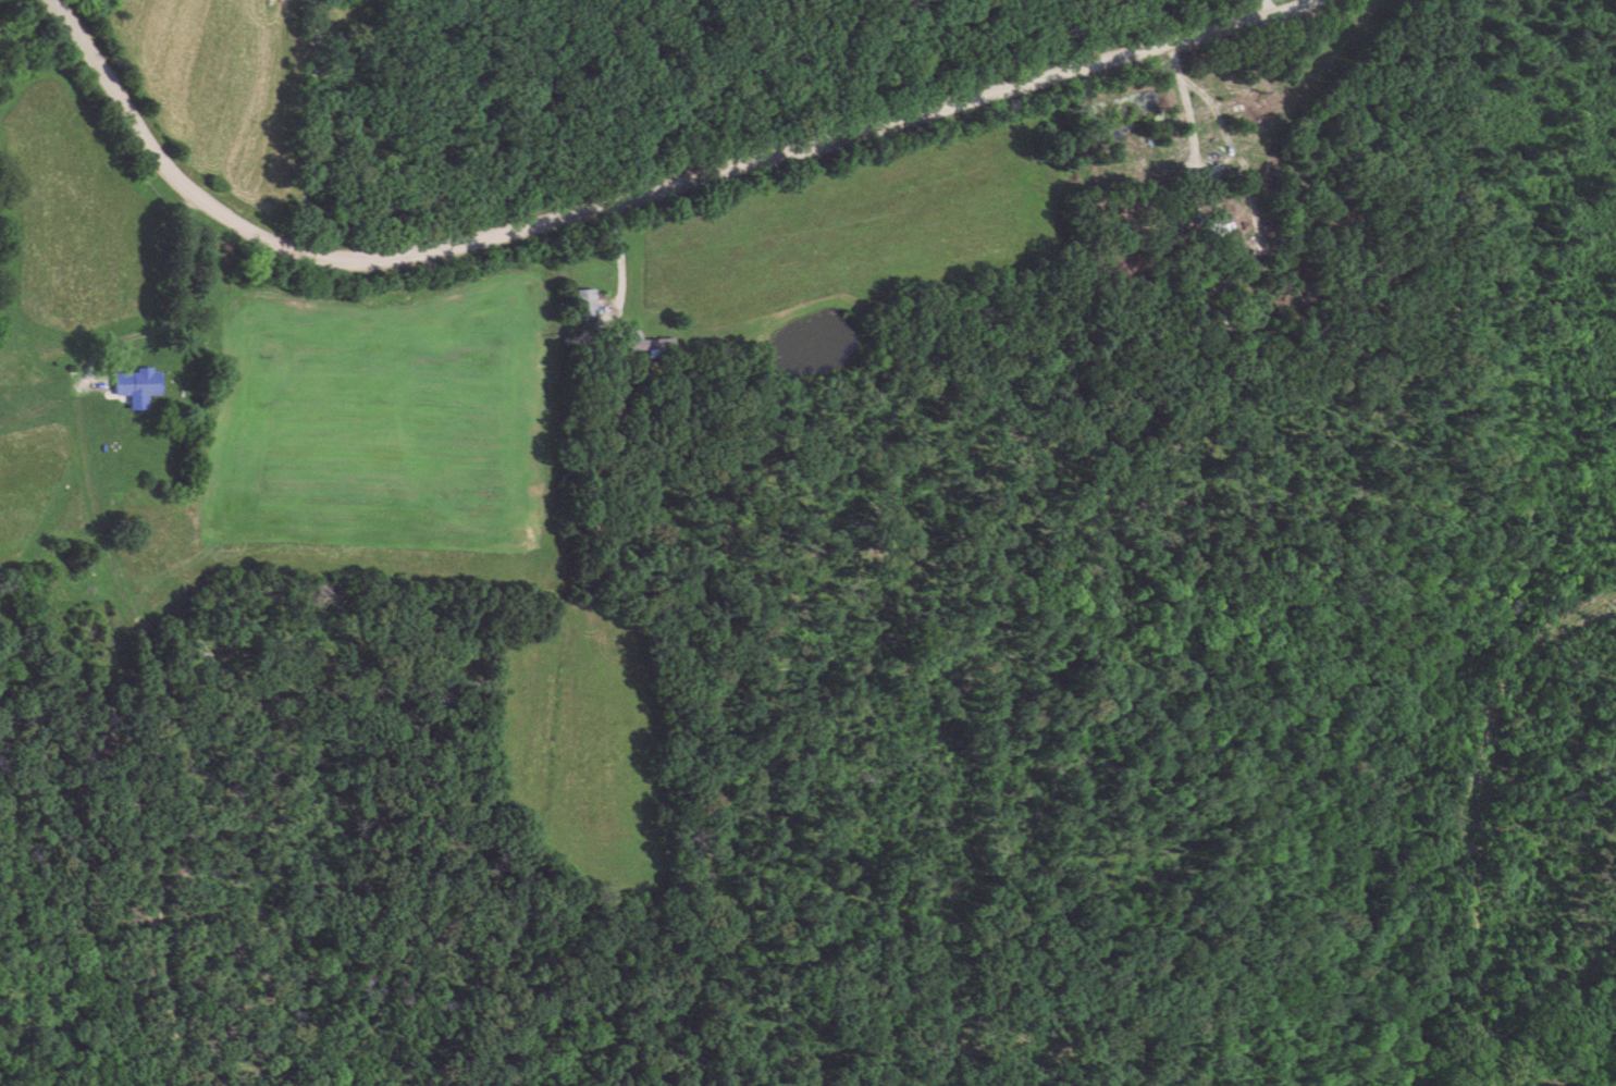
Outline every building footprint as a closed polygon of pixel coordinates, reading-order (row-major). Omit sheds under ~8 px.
[(595,291),(576,291),(576,319),(595,319),(595,291)] [(663,357),(663,351),(672,351),(672,342),(626,342),(626,353),(647,353),(647,357),(663,357)] [(160,398),(160,372),(114,372),(114,398),(160,398)]
